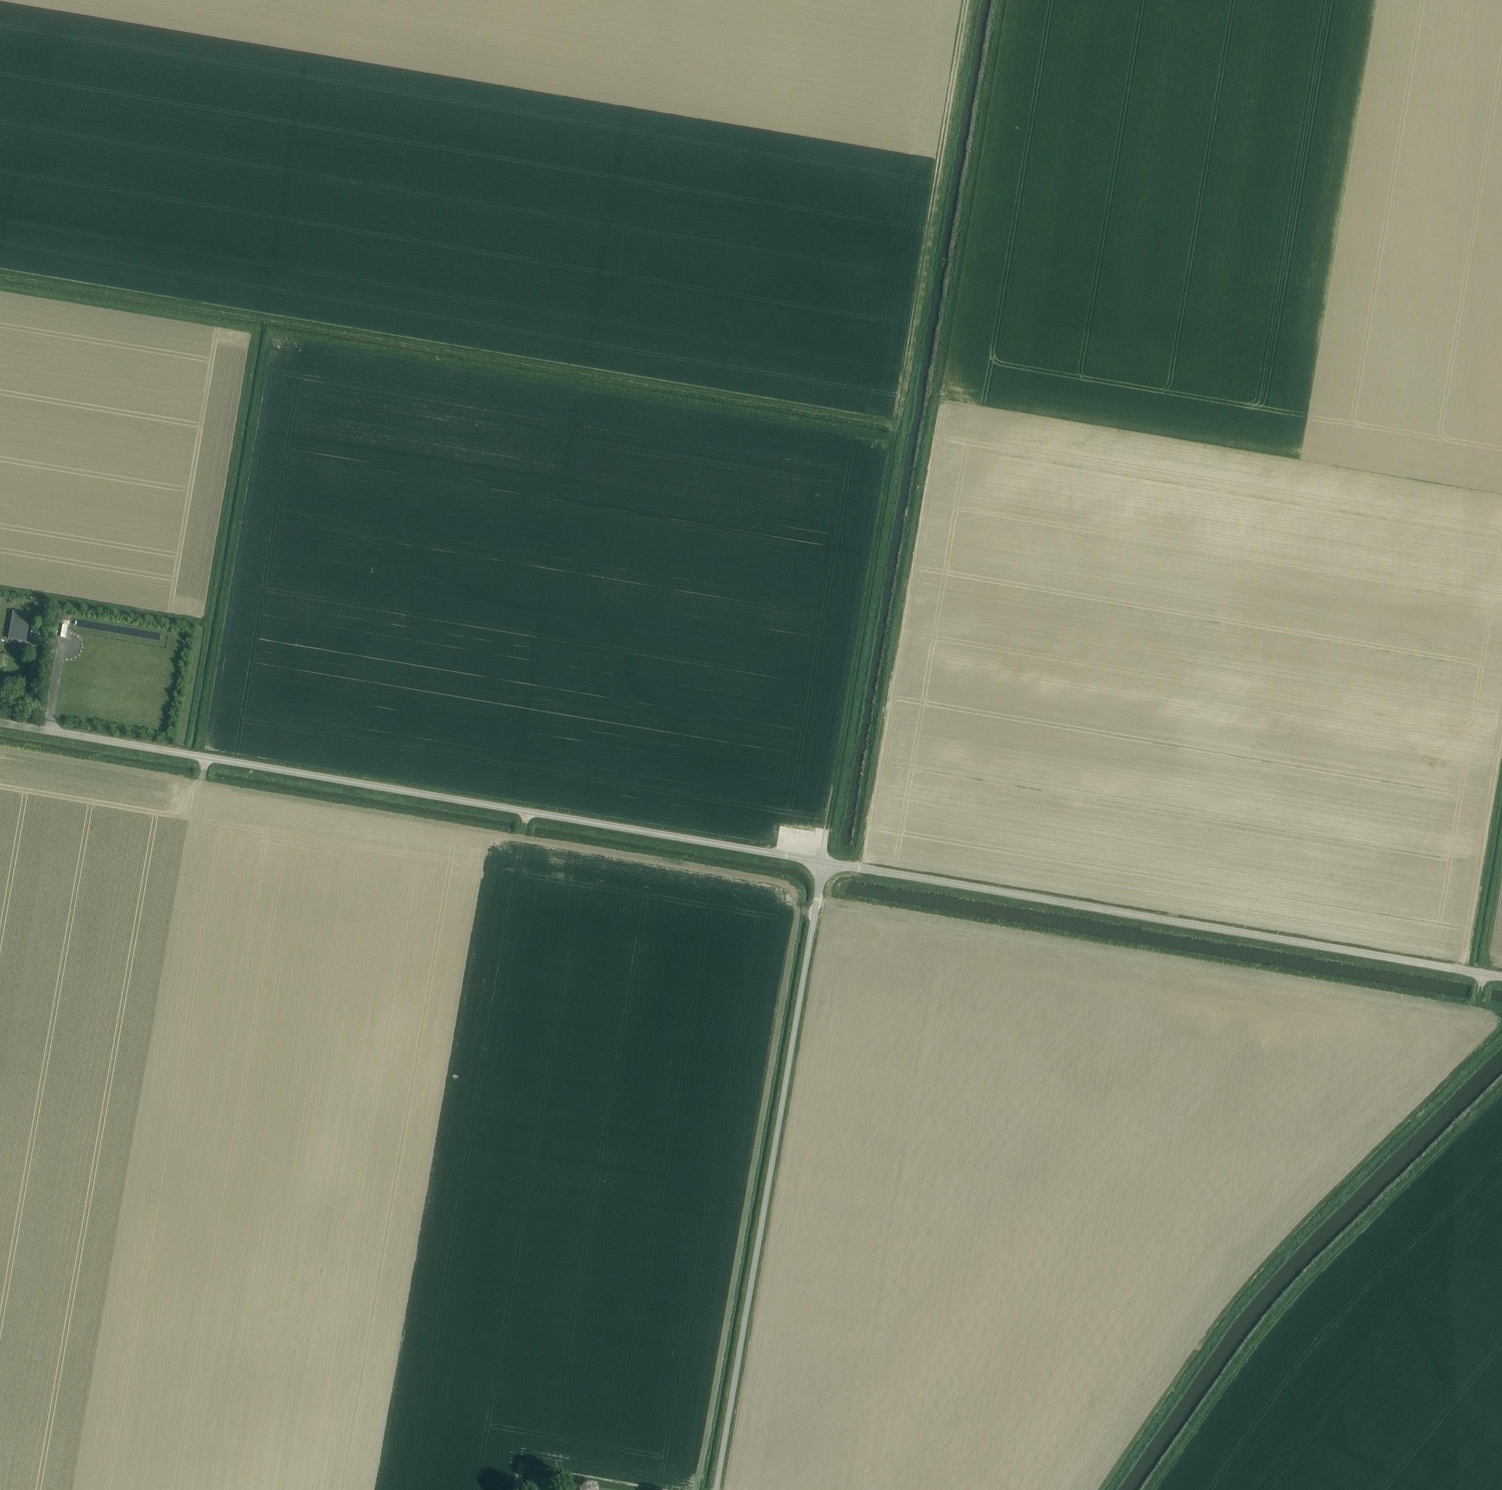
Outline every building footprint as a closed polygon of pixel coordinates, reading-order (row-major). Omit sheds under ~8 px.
[(13,611),(11,625),(20,626),(18,640),(26,642),(31,614),(13,611)]
